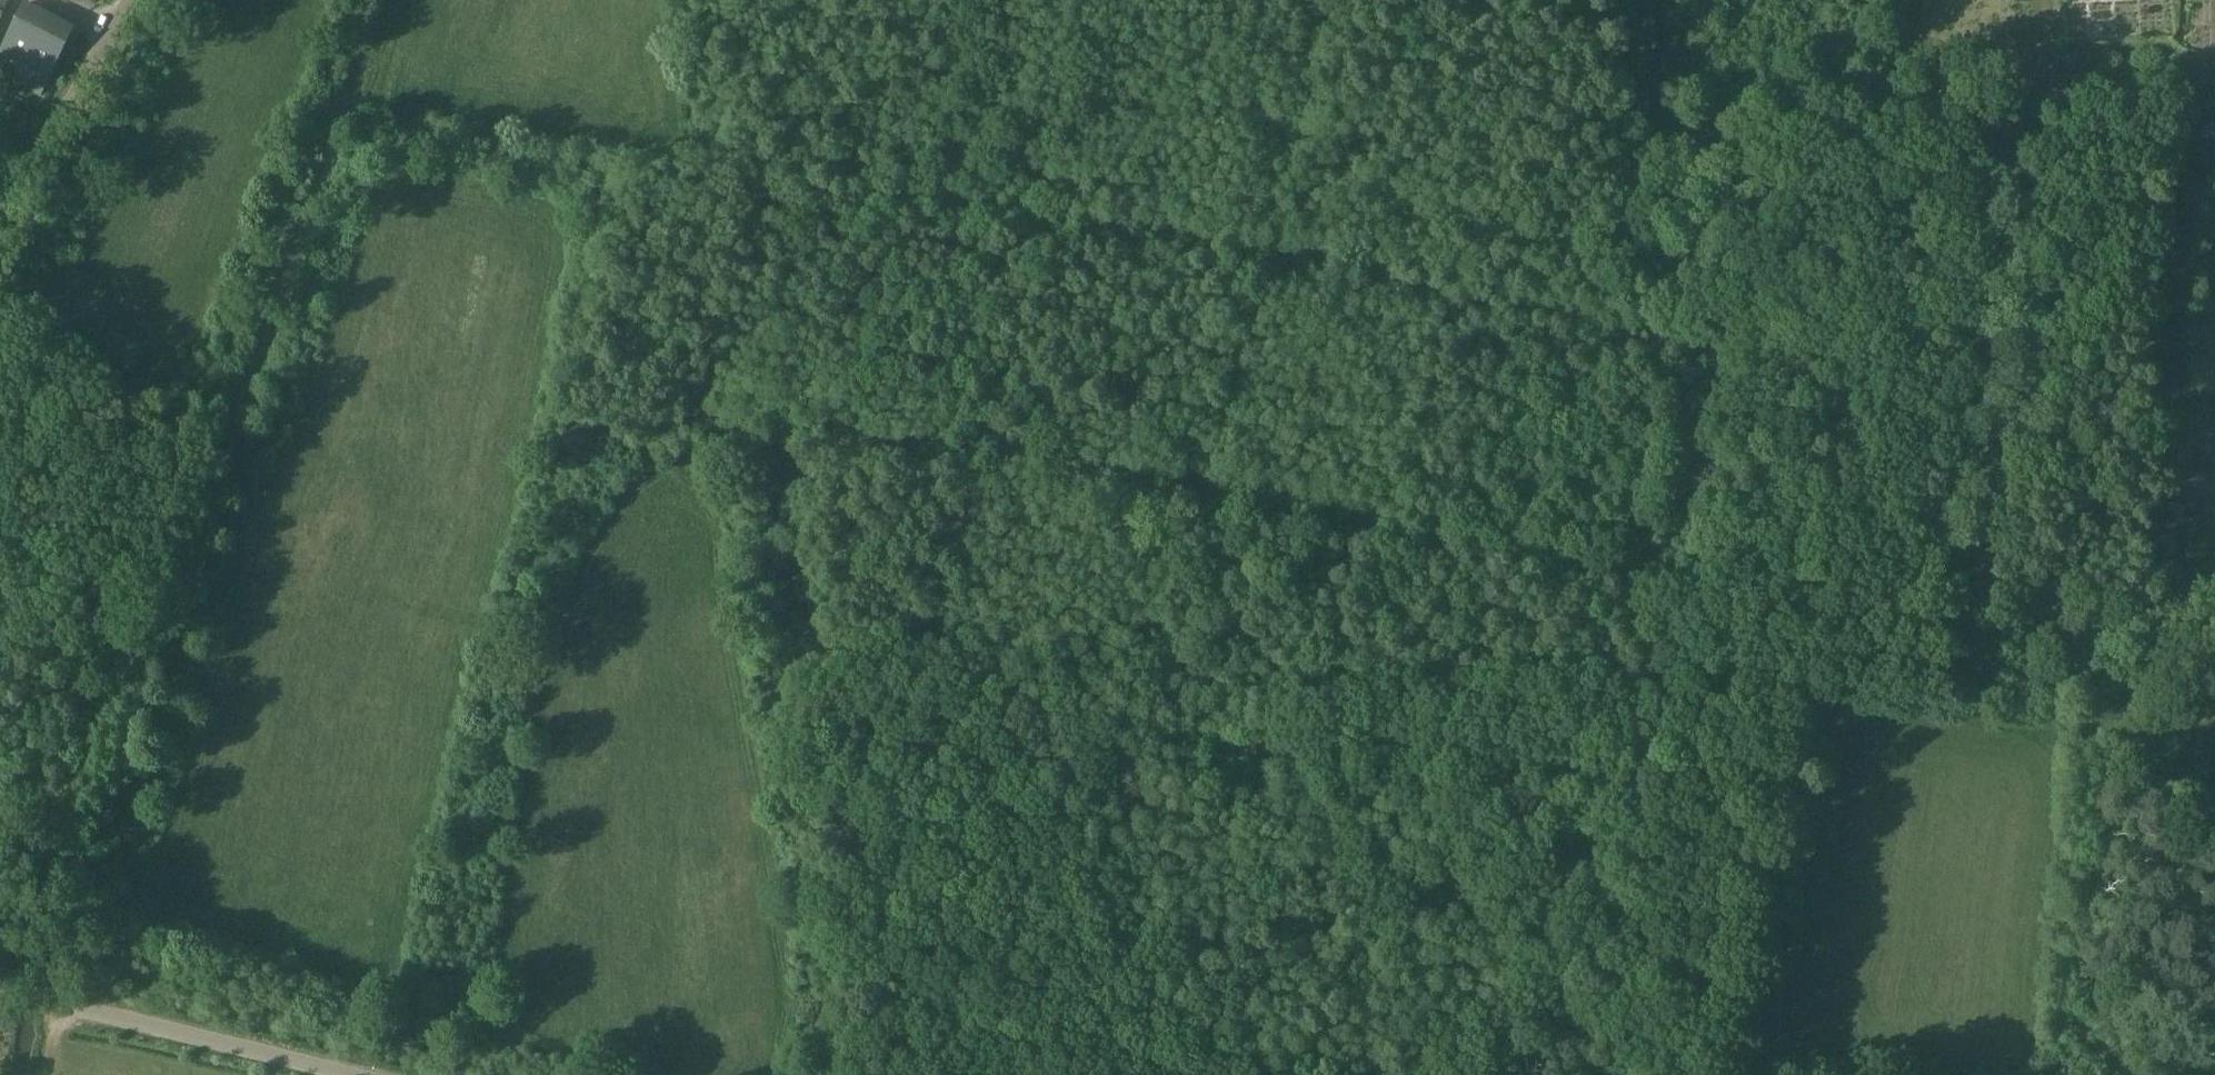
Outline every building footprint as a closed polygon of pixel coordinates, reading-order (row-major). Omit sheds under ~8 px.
[(10,0),(0,0),(0,23),(10,0)] [(2171,0),(2078,0),(2078,32),(2145,32),(2145,30),(2171,30),(2171,0)]
